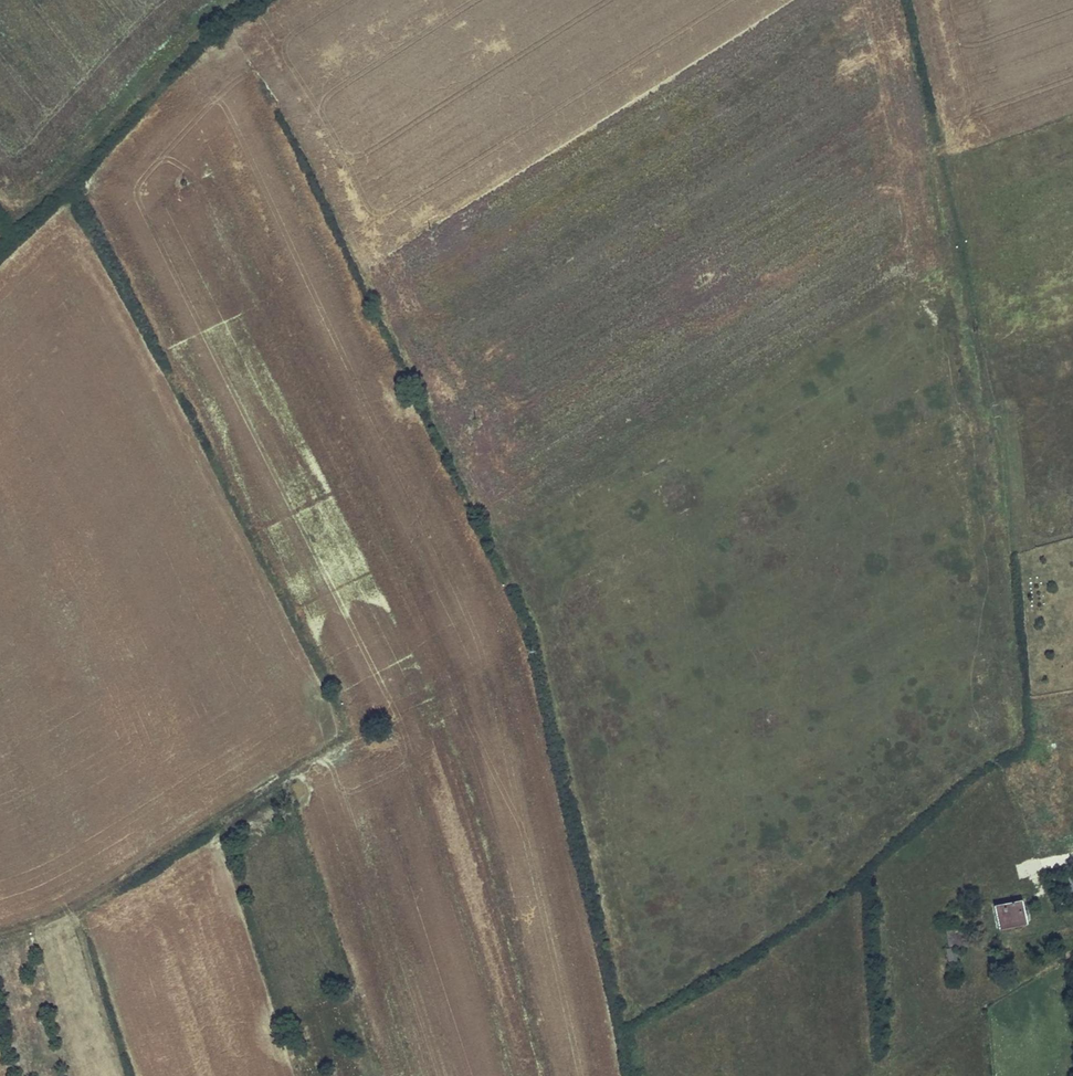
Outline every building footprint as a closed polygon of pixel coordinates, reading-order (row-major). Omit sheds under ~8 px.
[(1020,901),(991,907),(995,929),(1024,923),(1020,901)] [(953,936),(952,928),(942,931),(947,954),(943,955),(945,966),(955,965),(953,953),(964,951),(961,934),(953,936)]
